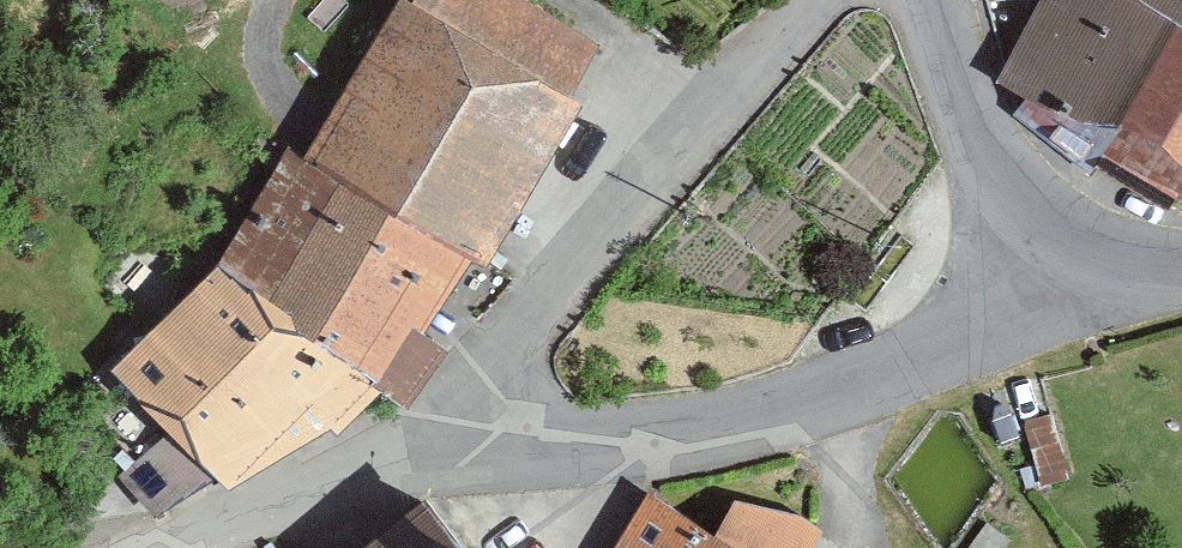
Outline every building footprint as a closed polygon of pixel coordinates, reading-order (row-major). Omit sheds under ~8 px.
[(239,499),(390,417),(586,110),(614,57),(520,0),(418,0),(407,12),(312,163),(290,148),(220,268),(117,377),(239,499)] [(1007,84),(1181,189),(1181,0),(1048,0),(1007,84)] [(652,504),(624,547),(824,547),(827,543),(741,508),(726,539),(652,504)] [(380,547),(456,547),(425,511),(380,547)]
